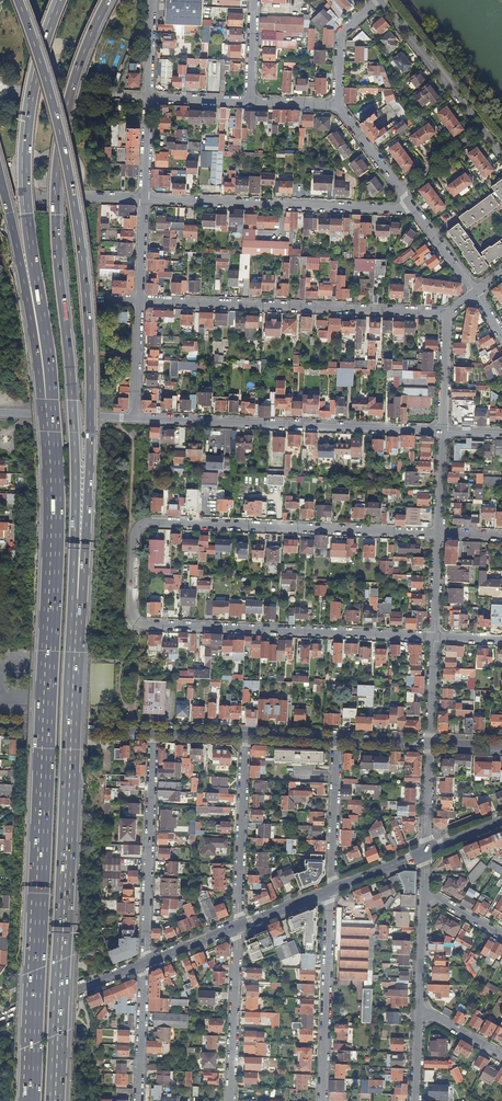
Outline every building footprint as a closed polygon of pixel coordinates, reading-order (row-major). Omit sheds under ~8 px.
[(203,21),(204,0),(166,0),(165,25),(199,26),(203,26),(203,21)] [(330,2),(326,5),(327,7),(312,20),(321,30),(324,27),(324,28),(328,28),(328,30),(334,30),(335,30),(336,30),(340,27),(335,22),(334,20),(335,19),(336,21),(343,15),(345,17),(347,17),(348,16),(348,14),(347,13),(346,12),(352,6),(346,0),(332,0),(331,1),(332,2),(331,3),(330,2)] [(352,0),(346,0),(352,6),(346,12),(347,13),(354,6),(353,5),(355,3),(353,1),(352,0)] [(234,26),(234,28),(236,28),(236,26),(243,26),(243,14),(240,14),(240,12),(235,12),(235,14),(230,14),(229,26),(234,26)] [(263,48),(265,48),(276,49),(296,50),(297,42),(284,41),(284,32),(302,33),(302,37),(309,38),(310,29),(310,21),(305,21),(305,15),(299,15),(299,16),(299,18),(293,18),(268,17),(268,19),(261,18),(260,31),(263,31),(263,48)] [(390,27),(383,18),(373,26),(374,27),(372,29),(377,36),(380,34),(381,34),(390,27)] [(199,26),(165,25),(159,25),(159,30),(192,31),(192,35),(196,35),(196,29),(199,29),(199,26)] [(334,44),(334,30),(328,30),(328,28),(324,28),(324,44),(334,44)] [(242,41),(243,29),(232,29),(231,41),(242,41)] [(315,30),(310,29),(309,38),(309,50),(315,50),(320,50),(320,48),(315,47),(315,30)] [(357,36),(356,41),(374,42),(364,30),(357,36)] [(400,44),(390,32),(381,39),(391,51),(400,44)] [(176,48),(176,34),(165,34),(165,48),(176,48)] [(241,58),(242,46),(229,46),(229,57),(241,58)] [(364,62),(365,47),(356,46),(355,62),(359,62),(364,62)] [(276,61),(276,49),(265,48),(265,61),(276,61)] [(311,64),(316,64),(326,64),(327,51),(320,50),(315,50),(315,59),(311,59),(311,64)] [(402,52),(394,59),(404,72),(413,65),(402,52)] [(161,85),(171,85),(172,60),(162,60),(161,85)] [(241,67),(241,61),(222,60),(222,62),(222,64),(232,65),(231,70),(239,71),(239,67),(241,67)] [(181,69),(180,70),(179,76),(178,76),(178,78),(174,77),(174,86),(183,87),(182,93),(186,93),(186,87),(187,75),(187,64),(188,61),(182,61),(182,64),(180,64),(180,67),(181,69)] [(296,70),(296,63),(285,63),(283,93),(291,93),(293,71),(289,71),(289,69),(296,70)] [(386,87),(391,86),(388,78),(384,67),(377,67),(377,63),(374,63),(370,63),(369,63),(369,68),(369,75),(372,75),(375,82),(381,85),(385,83),(386,87)] [(276,78),(277,65),(264,65),(264,69),(263,70),(263,72),(264,73),(264,78),(276,78)] [(410,79),(417,88),(425,82),(418,72),(410,79)] [(140,74),(130,74),(130,86),(140,87),(140,74)] [(186,87),(200,87),(201,75),(187,75),(186,87)] [(308,91),(309,80),(297,79),(296,90),(308,91)] [(326,79),(316,79),(316,83),(318,83),(317,93),(326,93),(326,79)] [(422,105),(430,98),(434,103),(441,98),(429,83),(414,94),(422,105)] [(357,88),(345,88),(345,103),(356,103),(356,95),(358,95),(358,94),(357,94),(357,88)] [(387,105),(389,104),(396,99),(392,90),(382,90),(382,89),(369,89),(366,89),(360,89),(360,92),(363,92),(363,93),(378,93),(383,91),(387,105)] [(425,109),(434,103),(430,98),(422,105),(425,109)] [(398,102),(396,99),(389,104),(401,121),(403,120),(408,116),(398,102)] [(178,114),(178,106),(170,106),(170,113),(164,113),(164,110),(169,110),(169,106),(158,105),(155,108),(155,116),(163,116),(163,118),(160,118),(159,129),(171,129),(172,115),(173,115),(173,114),(178,114)] [(181,117),(189,117),(190,111),(190,107),(178,106),(178,114),(178,121),(179,121),(179,120),(181,120),(181,117)] [(361,116),(365,121),(375,114),(379,111),(375,106),(361,116)] [(464,129),(447,107),(438,114),(454,136),(464,129)] [(243,121),(243,109),(238,109),(237,129),(234,129),(233,135),(234,135),(234,139),(242,139),(243,129),(243,121)] [(246,112),(247,109),(243,109),(243,121),(255,121),(255,126),(256,126),(256,123),(257,112),(246,112)] [(287,121),(287,110),(273,110),(273,115),(273,120),(275,120),(274,123),(276,123),(276,122),(287,122),(287,121)] [(299,122),(299,111),(287,110),(287,121),(289,121),(299,122)] [(190,111),(189,117),(189,123),(199,123),(199,128),(203,128),(203,123),(203,111),(190,111)] [(217,112),(203,111),(203,123),(217,124),(217,112)] [(269,113),(257,112),(256,123),(258,123),(258,121),(268,122),(268,128),(273,128),(273,125),(273,124),(273,120),(273,115),(268,115),(269,113)] [(378,118),(375,114),(365,121),(360,125),(373,142),(376,141),(386,133),(394,127),(395,126),(392,123),(381,131),(379,131),(373,123),(373,121),(378,118)] [(304,126),(314,127),(314,118),(314,116),(304,115),(304,126)] [(317,119),(314,118),(314,127),(314,129),(317,129),(317,130),(329,130),(330,118),(317,118),(317,119)] [(405,123),(403,120),(401,121),(395,126),(394,127),(399,133),(408,127),(411,124),(409,120),(405,123)] [(436,133),(429,124),(411,137),(417,147),(436,133)] [(110,148),(111,148),(118,148),(119,125),(111,125),(110,148)] [(128,148),(140,149),(140,129),(128,129),(128,146),(122,146),(122,148),(128,148)] [(182,137),(189,137),(189,130),(177,129),(177,137),(179,137),(179,143),(168,143),(168,150),(175,150),(188,151),(188,145),(182,145),(182,137)] [(328,136),(338,149),(346,144),(346,143),(337,130),(328,136)] [(214,151),(219,151),(220,131),(217,131),(217,135),(219,136),(219,138),(214,138),(214,139),(206,138),(206,150),(214,150),(214,151)] [(389,136),(386,133),(376,141),(378,144),(389,136)] [(202,143),(188,142),(188,145),(188,151),(189,151),(202,151),(202,143)] [(415,165),(399,143),(389,150),(406,172),(415,165)] [(352,153),(346,144),(338,149),(345,158),(352,153)] [(129,165),(139,165),(140,149),(128,148),(127,165),(129,165)] [(494,170),(477,148),(468,155),(485,177),(494,170)] [(212,167),(211,186),(222,186),(222,185),(223,178),(223,152),(219,152),(202,151),(202,161),(209,162),(208,167),(212,167)] [(169,167),(169,153),(162,153),(162,155),(158,155),(157,167),(169,167)] [(369,168),(361,157),(351,164),(359,176),(369,168)] [(188,162),(187,174),(198,174),(199,162),(188,162)] [(127,176),(139,176),(139,165),(129,165),(129,172),(127,172),(127,176)] [(345,173),(339,169),(337,168),(336,194),(345,194),(344,195),(349,195),(349,190),(347,190),(348,186),(345,186),(346,181),(342,181),(342,176),(343,177),(345,173)] [(159,176),(159,170),(153,170),(152,187),(170,188),(171,175),(168,175),(168,176),(159,176)] [(323,171),(312,170),(311,192),(328,193),(328,190),(332,190),(333,176),(323,176),(323,171)] [(223,178),(222,185),(226,185),(225,191),(236,192),(236,180),(237,171),(231,171),(230,181),(227,181),(227,178),(223,178)] [(353,182),(354,183),(357,179),(345,173),(343,177),(353,182)] [(472,183),(466,173),(447,187),(454,196),(472,183)] [(276,186),(276,185),(276,174),(263,174),(262,184),(270,185),(270,186),(276,186)] [(261,178),(250,177),(250,180),(249,192),(249,193),(260,193),(261,178)] [(384,189),(376,178),(367,184),(375,195),(384,189)] [(462,221),(466,227),(467,228),(476,221),(477,222),(500,205),(498,203),(501,201),(501,179),(492,187),(495,192),(469,211),(468,210),(459,217),(462,221)] [(250,180),(236,180),(236,192),(236,194),(241,194),(241,191),(249,192),(250,180)] [(276,185),(276,186),(275,193),(294,193),(294,182),(281,181),(281,185),(276,185)] [(174,194),(186,195),(187,185),(174,184),(174,194)] [(445,206),(429,184),(419,190),(436,213),(445,206)] [(120,206),(119,219),(122,219),(131,220),(131,216),(137,216),(137,209),(134,206),(120,206)] [(230,224),(244,225),(245,211),(235,210),(235,215),(231,215),(230,224)] [(290,231),(290,243),(293,244),(295,244),(295,242),(293,242),(294,229),(297,229),(298,213),(291,212),(290,231)] [(216,228),(216,225),(217,215),(203,215),(203,227),(216,228)] [(227,215),(217,215),(216,225),(227,226),(227,215)] [(246,225),(258,225),(258,215),(247,215),(246,225)] [(355,251),(355,259),(359,259),(360,239),(360,238),(360,234),(361,215),(353,215),(353,219),(353,223),(353,224),(355,224),(355,228),(356,228),(355,251)] [(136,230),(137,216),(131,216),(131,220),(122,219),(122,229),(136,230)] [(158,216),(157,230),(177,231),(185,231),(185,225),(185,223),(167,222),(167,217),(158,216)] [(280,225),(280,217),(260,216),(259,226),(264,226),(264,227),(275,228),(275,224),(280,225)] [(318,219),(304,218),(304,236),(309,236),(310,229),(318,230),(318,219)] [(325,230),(331,230),(331,219),(320,219),(320,233),(325,233),(325,230)] [(342,220),(331,219),(331,230),(342,231),(342,220)] [(101,220),(101,228),(109,228),(109,220),(101,220)] [(361,223),(361,234),(364,234),(372,234),(372,224),(361,223)] [(401,223),(391,223),(391,226),(391,233),(401,233),(401,223)] [(475,245),(464,229),(459,223),(448,231),(463,252),(462,253),(478,274),(489,266),(485,260),(487,259),(490,264),(498,257),(499,258),(501,256),(501,239),(492,247),(491,246),(482,253),(484,256),(482,257),(474,246),(475,245)] [(198,226),(185,225),(185,231),(184,237),(198,237),(198,226)] [(390,237),(391,233),(391,226),(386,225),(382,225),(377,225),(377,236),(390,237)] [(417,234),(409,228),(402,238),(409,244),(417,234)] [(166,235),(165,251),(175,252),(177,231),(157,230),(157,235),(166,235)] [(258,230),(244,230),(243,241),(257,242),(258,230)] [(121,239),(121,243),(133,243),(133,231),(121,231),(121,237),(120,237),(120,239),(121,239)] [(243,241),(243,254),(256,255),(257,242),(243,241)] [(133,243),(121,243),(120,242),(119,257),(133,257),(133,243)] [(269,255),(277,256),(284,256),(289,256),(289,255),(290,247),(290,243),(257,242),(256,255),(263,255),(266,255),(269,255)] [(414,258),(417,263),(431,252),(428,248),(426,245),(417,252),(419,254),(414,258)] [(293,247),(290,247),(289,255),(291,255),(301,256),(301,250),(293,249),(293,247)] [(411,249),(394,262),(399,265),(402,263),(411,256),(412,257),(416,255),(411,249)] [(435,249),(431,252),(417,263),(419,265),(425,260),(431,269),(440,262),(434,255),(438,252),(435,249)] [(149,271),(159,271),(164,271),(165,267),(168,267),(168,261),(165,261),(165,260),(160,259),(160,251),(149,251),(149,271)] [(223,254),(223,259),(218,259),(217,271),(220,271),(220,268),(227,268),(229,268),(229,263),(230,263),(230,254),(229,254),(223,254)] [(267,264),(277,264),(277,256),(269,255),(269,260),(267,260),(267,264)] [(114,261),(114,256),(108,256),(101,256),(100,270),(132,271),(132,266),(116,266),(116,268),(114,268),(105,267),(105,261),(114,261)] [(307,261),(308,257),(303,257),(302,257),(293,257),(292,272),(298,272),(298,264),(299,264),(300,263),(298,263),(298,262),(300,262),(306,262),(306,265),(304,265),(304,269),(305,269),(305,271),(304,271),(304,277),(307,277),(307,271),(307,261)] [(320,270),(320,258),(308,258),(308,269),(320,270)] [(376,271),(376,259),(373,259),(369,259),(364,259),(359,259),(355,259),(355,270),(371,271),(376,271)] [(376,259),(376,271),(375,275),(379,275),(379,278),(386,278),(386,266),(385,266),(382,266),(382,264),(385,264),(385,260),(376,259)] [(337,298),(337,282),(338,261),(332,261),(331,282),(332,282),(332,283),(332,285),(326,285),(326,284),(320,284),(320,296),(333,296),(333,302),(337,302),(337,298)] [(240,278),(250,279),(250,262),(241,262),(240,278)] [(134,291),(135,271),(132,271),(100,270),(100,277),(120,278),(120,280),(125,280),(125,277),(128,277),(128,282),(125,281),(114,281),(114,293),(131,294),(134,291)] [(240,271),(230,271),(229,286),(240,286),(240,271)] [(415,274),(406,274),(405,285),(405,298),(404,302),(410,302),(411,289),(409,288),(409,279),(411,279),(412,277),(417,277),(417,291),(423,291),(423,278),(423,276),(416,273),(415,274)] [(311,278),(307,278),(307,279),(306,292),(308,293),(308,297),(318,297),(318,292),(318,286),(311,286),(311,278)] [(461,284),(423,278),(423,291),(422,298),(426,298),(426,291),(459,295),(461,294),(462,285),(461,284)] [(159,295),(159,279),(148,279),(148,291),(151,294),(159,295)] [(190,292),(202,292),(202,282),(191,281),(190,292)] [(279,295),(290,295),(290,284),(286,284),(286,282),(282,282),(282,284),(281,284),(281,290),(279,290),(279,295)] [(345,282),(337,282),(337,298),(347,299),(347,297),(350,298),(350,293),(344,293),(345,287),(345,282)] [(182,294),(182,292),(182,283),(173,283),(172,295),(176,296),(176,293),(182,294)] [(258,296),(262,296),(263,283),(255,283),(255,285),(252,285),(251,294),(258,294),(258,296)] [(501,304),(501,284),(492,291),(501,304)] [(392,297),(405,298),(405,285),(392,285),(392,297)] [(368,303),(374,303),(375,295),(375,288),(370,288),(367,288),(367,291),(365,291),(365,288),(360,288),(360,299),(368,300),(368,303)] [(164,319),(164,311),(164,309),(150,308),(147,311),(147,322),(157,322),(157,317),(162,317),(162,319),(164,319)] [(475,341),(479,312),(478,310),(469,308),(468,309),(463,343),(474,344),(479,341),(475,341)] [(117,313),(116,323),(128,323),(128,313),(117,313)] [(214,314),(201,313),(200,325),(206,325),(206,328),(210,328),(210,331),(213,331),(214,330),(214,327),(214,314)] [(228,326),(228,314),(217,314),(216,326),(228,326)] [(193,316),(181,315),(181,318),(181,330),(193,331),(193,316)] [(247,317),(247,329),(246,341),(256,341),(257,327),(259,327),(259,317),(247,316),(247,317)] [(237,328),(247,329),(247,317),(242,317),(242,318),(237,317),(237,328)] [(312,328),(312,318),(302,317),(302,328),(312,328)] [(334,317),(329,317),(329,326),(329,331),(328,337),(328,338),(328,342),(334,343),(334,330),(341,331),(341,320),(338,319),(338,318),(334,318),(334,317)] [(273,322),(267,321),(267,334),(266,335),(267,335),(282,336),(282,332),(283,322),(277,322),(277,320),(273,319),(273,322)] [(283,322),(282,332),(296,333),(297,320),(283,320),(283,322)] [(356,326),(356,332),(356,343),(361,344),(362,331),(366,331),(366,320),(357,320),(357,326),(356,326)] [(328,338),(328,337),(329,331),(327,331),(328,321),(318,321),(318,329),(320,329),(320,338),(328,338)] [(393,322),(384,321),(384,333),(392,334),(393,322)] [(147,322),(146,335),(150,336),(160,336),(163,336),(163,333),(157,333),(157,328),(159,328),(159,327),(157,327),(157,322),(147,322)] [(350,332),(356,332),(356,326),(356,322),(343,322),(342,333),(346,333),(346,335),(350,336),(350,332)] [(379,332),(380,323),(371,322),(371,332),(379,332)] [(415,322),(405,322),(405,323),(405,334),(415,334),(415,322)] [(404,342),(405,334),(405,323),(395,323),(394,334),(398,334),(397,342),(404,342)] [(491,339),(488,335),(479,341),(484,348),(491,344),(492,345),(496,343),(493,338),(491,339)] [(160,346),(160,336),(150,336),(150,346),(160,346)] [(199,351),(199,342),(184,341),(184,351),(199,351)] [(369,341),(368,362),(368,369),(371,369),(376,370),(376,364),(374,364),(374,360),(375,352),(377,352),(377,348),(375,348),(375,341),(369,341)] [(426,351),(438,351),(439,341),(427,341),(426,351)] [(474,344),(463,343),(455,343),(454,353),(459,353),(461,353),(461,357),(466,357),(466,345),(475,346),(474,344)] [(500,351),(497,347),(496,348),(492,350),(487,353),(491,361),(488,363),(490,365),(493,363),(501,357),(499,352),(500,351)] [(149,360),(159,361),(159,355),(161,355),(161,354),(159,354),(160,351),(151,350),(151,355),(149,355),(149,360)] [(434,362),(434,353),(425,353),(424,355),(418,355),(418,358),(419,358),(419,361),(423,361),(434,362)] [(501,357),(493,363),(490,365),(484,368),(488,380),(494,379),(491,369),(496,366),(501,376),(501,375),(501,357)] [(393,370),(393,362),(393,359),(385,359),(385,370),(388,370),(393,370)] [(161,362),(161,361),(159,361),(149,360),(149,371),(159,371),(159,362),(161,362)] [(179,377),(179,370),(179,361),(171,361),(171,377),(172,377),(179,377)] [(179,370),(198,370),(198,368),(199,362),(179,361),(179,370)] [(368,362),(355,361),(355,363),(354,369),(356,369),(368,369),(368,362)] [(433,370),(434,362),(423,361),(423,365),(420,365),(419,370),(433,370)] [(403,363),(393,362),(393,370),(403,371),(403,363)] [(470,372),(470,368),(459,367),(457,367),(457,381),(466,382),(467,372),(470,372)] [(341,368),(338,368),(338,375),(337,385),(354,385),(354,369),(341,368)] [(403,371),(403,378),(403,379),(410,379),(410,378),(414,378),(422,378),(422,377),(429,377),(428,382),(435,382),(435,372),(408,371),(403,371)] [(158,385),(159,375),(148,374),(148,385),(158,385)] [(281,381),(277,381),(277,396),(276,408),(286,409),(286,410),(287,410),(287,415),(293,415),(293,414),(293,399),(293,396),(290,396),(286,396),(286,381),(281,381)] [(121,382),(121,398),(130,398),(130,383),(121,382)] [(402,396),(408,396),(429,397),(429,396),(435,396),(435,387),(429,387),(429,390),(402,389),(402,396)] [(154,389),(153,400),(162,401),(162,396),(161,396),(160,393),(159,393),(159,389),(154,389)] [(200,407),(213,408),(214,397),(214,394),(200,393),(200,407)] [(230,398),(230,406),(230,412),(239,412),(240,394),(230,394),(230,398)] [(260,406),(260,417),(276,418),(276,408),(277,396),(271,396),(271,399),(271,406),(261,406),(260,406)] [(431,397),(429,397),(408,396),(408,407),(431,408),(431,397)] [(214,397),(213,408),(213,411),(217,411),(227,412),(228,405),(230,406),(230,398),(214,397)] [(255,413),(255,417),(260,417),(260,406),(260,404),(256,404),(256,398),(244,397),(244,412),(255,413)] [(464,418),(464,425),(475,426),(475,422),(475,420),(475,412),(476,397),(473,397),(473,401),(471,401),(471,406),(468,406),(467,418),(464,418)] [(126,412),(129,408),(130,398),(121,398),(120,398),(120,402),(118,402),(118,403),(120,403),(120,405),(116,405),(115,411),(126,412)] [(370,399),(353,398),(353,410),(363,410),(369,410),(370,399)] [(370,398),(370,399),(369,410),(369,414),(369,415),(383,415),(384,404),(376,403),(376,398),(370,398)] [(162,408),(173,409),(173,405),(174,399),(169,399),(169,402),(162,402),(162,407),(162,408)] [(182,410),(192,410),(192,400),(189,400),(189,399),(184,399),(184,400),(182,400),(182,410)] [(293,414),(304,415),(304,406),(304,402),(299,402),(299,399),(293,399),(293,414)] [(152,403),(152,400),(150,400),(143,400),(143,409),(146,412),(162,413),(162,408),(162,407),(157,407),(157,403),(152,403)] [(325,402),(320,402),(320,415),(320,417),(331,417),(331,414),(336,414),(337,401),(332,401),(331,409),(331,412),(325,412),(325,409),(325,402)] [(348,401),(337,401),(336,414),(336,416),(347,416),(348,401)] [(389,417),(401,417),(402,405),(389,404),(389,417)] [(499,410),(499,409),(491,408),(490,410),(490,419),(490,421),(496,421),(496,419),(501,419),(501,410),(499,410)] [(478,422),(478,426),(487,426),(487,418),(490,419),(490,410),(487,410),(487,412),(475,412),(475,420),(478,420),(478,422)] [(160,439),(161,429),(151,429),(150,442),(154,442),(154,438),(160,439)] [(170,431),(170,433),(163,432),(163,443),(175,444),(175,431),(170,431)] [(317,446),(318,435),(307,434),(306,445),(317,446)] [(253,436),(246,435),(246,438),(241,438),(241,439),(237,439),(236,462),(246,463),(246,457),(245,457),(245,449),(253,450),(253,439),(253,436)] [(301,448),(302,437),(290,436),(289,447),(291,447),(294,448),(301,448)] [(402,437),(402,450),(403,450),(403,449),(415,449),(415,444),(415,437),(402,437)] [(272,438),(272,456),(285,456),(284,438),(272,438)] [(392,453),(392,450),(393,451),(393,449),(398,450),(398,439),(388,438),(388,453),(392,453)] [(460,450),(470,450),(471,439),(466,439),(466,445),(458,444),(455,446),(454,462),(461,462),(461,456),(460,455),(460,450)] [(373,452),(384,453),(385,442),(374,441),(373,452)] [(352,442),(352,446),(351,456),(351,457),(362,457),(363,442),(357,442),(352,442)] [(204,445),(198,444),(198,445),(193,445),(193,444),(187,444),(187,452),(187,458),(203,458),(204,445)] [(422,444),(421,462),(433,463),(434,459),(430,459),(431,444),(422,444)] [(325,446),(319,446),(319,448),(318,458),(335,459),(335,455),(335,447),(329,447),(329,445),(325,445),(325,446)] [(352,446),(335,445),(335,447),(335,455),(344,456),(344,460),(351,460),(351,457),(351,456),(352,446)] [(184,458),(187,458),(187,452),(174,452),(174,463),(184,464),(184,458)] [(154,457),(150,457),(149,466),(152,467),(153,462),(159,463),(160,455),(154,455),(154,457)] [(281,458),(273,458),(273,460),(273,465),(273,468),(281,468),(281,458)] [(207,464),(207,469),(219,470),(219,469),(224,470),(224,462),(220,462),(220,465),(215,465),(215,463),(215,461),(211,461),(211,464),(207,464)] [(433,463),(421,462),(419,462),(419,473),(430,474),(430,468),(433,468),(433,463)] [(453,473),(464,474),(464,464),(453,463),(453,473)] [(219,474),(203,473),(202,489),(204,489),(204,484),(214,485),(213,490),(218,491),(219,477),(219,474)] [(418,482),(418,473),(406,473),(406,486),(419,487),(419,482),(418,482)] [(457,480),(463,481),(464,474),(453,473),(449,473),(449,483),(457,484),(457,480)] [(268,486),(284,487),(285,477),(280,476),(268,476),(268,486)] [(463,484),(457,484),(456,499),(468,499),(469,484),(463,484)] [(350,490),(334,490),(333,501),(350,501),(350,490)] [(392,501),(396,501),(397,494),(397,490),(383,490),(383,495),(393,495),(392,501)] [(225,491),(218,491),(218,501),(219,501),(219,511),(219,512),(229,512),(229,508),(229,506),(232,506),(232,501),(224,501),(225,491)] [(429,507),(429,491),(420,491),(420,494),(419,494),(418,506),(429,507)] [(295,499),(295,501),(293,501),(293,498),(287,497),(287,509),(300,509),(300,508),(301,500),(301,499),(295,499)] [(168,506),(168,516),(180,517),(180,510),(183,510),(183,506),(187,507),(187,499),(180,498),(180,506),(171,506),(168,506)] [(164,499),(164,501),(152,501),(151,511),(161,512),(162,506),(164,506),(164,505),(168,506),(168,502),(168,499),(164,499)] [(187,509),(201,509),(201,499),(187,499),(187,507),(187,509)] [(301,500),(300,508),(304,508),(304,510),(303,510),(303,519),(314,519),(314,504),(305,503),(305,500),(301,500)] [(249,511),(248,516),(267,517),(267,503),(256,502),(256,504),(249,504),(249,506),(246,506),(246,511),(249,511)] [(382,518),(382,514),(382,504),(366,503),(366,505),(366,509),(366,517),(382,518)] [(333,518),(333,507),(317,506),(316,517),(333,518)] [(354,509),(353,519),(364,519),(365,509),(355,509),(354,509)] [(407,509),(407,517),(406,526),(420,527),(421,509),(407,509)] [(482,509),(482,520),(486,520),(486,518),(491,519),(495,519),(495,509),(482,509)] [(397,516),(397,518),(396,518),(395,521),(397,521),(397,526),(406,526),(407,517),(397,516)] [(455,516),(452,516),(452,523),(465,524),(465,529),(471,529),(471,519),(463,519),(463,516),(461,516),(455,516)] [(479,520),(471,519),(471,529),(477,529),(477,524),(479,524),(479,520)] [(0,523),(0,540),(4,540),(5,533),(6,533),(6,531),(9,531),(9,523),(0,523)] [(180,544),(181,536),(173,535),(172,546),(177,546),(177,544),(180,544)] [(209,537),(200,536),(199,562),(206,562),(207,554),(215,555),(216,547),(208,546),(209,537)] [(327,549),(328,537),(316,536),(316,548),(327,549)] [(348,543),(347,557),(353,557),(353,552),(356,553),(357,545),(354,545),(354,538),(348,538),(348,543)] [(222,540),(216,540),(216,547),(215,555),(215,559),(218,559),(220,558),(220,551),(232,552),(233,541),(226,541),(222,540)] [(299,541),(286,540),(285,552),(298,553),(299,541)] [(154,570),(155,563),(164,564),(165,542),(150,541),(149,574),(156,574),(157,570),(154,570)] [(302,541),(301,554),(315,554),(315,542),(302,541)] [(347,562),(347,557),(348,543),(341,542),(341,545),(331,545),(331,552),(331,557),(341,557),(341,562),(347,562)] [(457,562),(458,561),(459,542),(449,542),(446,545),(445,566),(457,566),(457,562)] [(480,543),(463,542),(463,545),(469,545),(469,549),(467,549),(467,557),(474,557),(474,550),(476,550),(480,551),(480,543)] [(239,554),(247,554),(249,555),(249,545),(239,544),(238,548),(238,554),(239,554)] [(253,545),(253,558),(265,558),(265,545),(260,545),(260,546),(253,545)] [(421,554),(421,546),(398,545),(398,553),(421,554)] [(370,546),(370,547),(365,547),(364,558),(375,558),(375,547),(374,546),(370,546)] [(277,548),(269,548),(268,563),(281,563),(282,548),(277,548)] [(0,552),(0,558),(11,559),(17,559),(17,551),(12,551),(12,552),(11,552),(5,552),(0,552)] [(424,567),(424,558),(415,558),(415,567),(413,567),(413,571),(420,571),(420,567),(424,567)] [(380,562),(380,574),(393,575),(393,569),(388,569),(389,563),(380,562)] [(191,566),(190,578),(198,578),(198,576),(198,570),(199,566),(191,566)] [(459,567),(457,566),(449,566),(448,576),(454,576),(454,578),(452,578),(452,583),(468,583),(468,571),(461,570),(461,566),(459,566),(459,567)] [(501,581),(490,581),(490,586),(485,586),(485,574),(486,574),(486,572),(479,572),(479,587),(485,587),(485,588),(501,588),(501,581)] [(290,574),(288,574),(283,574),(282,584),(292,584),(291,586),(291,590),(296,590),(297,580),(297,575),(290,574)] [(174,575),(174,578),(177,578),(177,580),(179,580),(178,588),(181,588),(182,577),(182,575),(179,575),(174,575)] [(203,579),(204,576),(198,576),(198,578),(198,589),(211,589),(211,582),(201,582),(201,579),(203,579)] [(411,579),(413,580),(412,592),(420,592),(420,588),(423,589),(423,577),(413,577),(413,576),(411,576),(411,579)] [(198,578),(190,578),(190,591),(181,590),(180,606),(197,607),(198,589),(198,578)] [(168,579),(165,579),(164,594),(170,594),(170,591),(174,591),(174,588),(174,579),(168,579)] [(326,596),(326,587),(324,587),(324,584),(321,584),(321,586),(316,586),(316,596),(326,596)] [(371,612),(365,611),(365,622),(378,622),(378,604),(379,588),(371,587),(370,605),(374,605),(374,614),(371,614),(371,612)] [(491,594),(498,594),(501,594),(501,588),(485,588),(479,587),(479,592),(478,598),(486,599),(486,594),(491,594)] [(463,590),(450,590),(449,603),(463,604),(463,590)] [(413,595),(413,604),(422,605),(422,595),(413,595)] [(246,613),(262,613),(263,602),(254,601),(254,597),(247,596),(247,601),(246,613)] [(382,604),(378,604),(378,622),(383,622),(384,617),(387,617),(387,614),(392,614),(392,612),(392,598),(387,598),(386,600),(386,602),(384,602),(382,604)] [(241,614),(243,614),(243,600),(229,599),(228,617),(241,618),(241,614)] [(161,604),(148,603),(147,614),(161,614),(161,604)] [(340,615),(341,603),(337,603),(332,603),(331,620),(336,620),(336,618),(342,619),(342,615),(340,615)] [(265,619),(276,619),(277,605),(270,605),(270,608),(265,608),(265,619)] [(359,621),(360,608),(352,607),(352,611),(347,611),(347,621),(359,621)] [(444,607),(444,611),(451,611),(454,611),(453,627),(460,627),(461,616),(461,611),(456,611),(456,607),(444,607)] [(308,620),(308,625),(312,625),(312,610),(309,610),(309,611),(304,611),(304,610),(301,610),(301,609),(296,609),(295,619),(308,620)] [(403,612),(392,612),(392,614),(391,619),(391,625),(402,625),(402,629),(407,629),(407,618),(403,617),(403,612)] [(413,616),(407,616),(407,618),(407,629),(417,630),(418,612),(415,612),(413,612),(413,616)] [(479,617),(479,627),(491,627),(491,621),(487,621),(487,619),(484,619),(484,617),(479,617)] [(180,633),(179,643),(179,648),(184,648),(188,648),(188,643),(188,634),(180,633)] [(205,671),(194,670),(194,674),(194,679),(210,680),(211,656),(212,653),(212,650),(212,646),(212,635),(204,635),(204,646),(208,646),(208,644),(211,644),(210,646),(210,649),(206,649),(205,671)] [(223,651),(223,641),(223,635),(212,635),(212,646),(220,647),(219,651),(223,651)] [(149,636),(149,646),(159,646),(159,652),(162,652),(163,642),(163,636),(149,636)] [(261,658),(262,637),(257,637),(257,642),(252,642),(252,638),(245,638),(245,642),(245,646),(249,646),(252,646),(252,648),(251,658),(261,658)] [(346,645),(346,641),(344,640),(344,644),(343,655),(343,658),(346,658),(346,654),(349,655),(349,656),(351,656),(351,655),(358,655),(358,645),(346,645)] [(223,641),(223,651),(223,653),(234,653),(234,641),(223,641)] [(245,642),(234,641),(234,653),(233,660),(244,660),(245,646),(245,642)] [(279,652),(278,653),(277,662),(285,662),(286,655),(286,642),(279,641),(279,650),(279,652)] [(179,643),(163,642),(162,652),(162,658),(168,659),(178,659),(179,654),(179,648),(179,643)] [(293,642),(286,642),(286,655),(288,655),(289,652),(290,652),(290,655),(289,657),(289,661),(293,661),(294,655),(294,652),(293,652),(293,642)] [(343,655),(344,644),(335,644),(335,648),(333,648),(333,656),(334,656),(334,663),(343,664),(343,658),(343,655)] [(321,658),(322,646),(311,645),(311,646),(310,657),(321,658)] [(391,656),(401,656),(401,654),(401,646),(396,645),(396,646),(392,646),(391,656)] [(410,646),(409,655),(411,655),(422,655),(422,647),(410,646)] [(447,658),(457,658),(458,647),(447,646),(447,658)] [(371,659),(372,650),(368,650),(368,649),(362,649),(361,659),(371,659)] [(387,651),(376,650),(376,666),(381,666),(381,664),(387,664),(387,651)] [(483,651),(479,651),(478,668),(483,668),(483,661),(492,662),(493,654),(488,654),(489,651),(483,650),(483,651)] [(411,666),(412,666),(421,666),(422,655),(411,655),(411,666)] [(457,658),(447,658),(446,668),(455,669),(463,669),(463,666),(457,666),(457,658)] [(422,666),(421,666),(412,666),(412,677),(421,677),(422,666)] [(455,669),(446,669),(445,669),(444,680),(455,681),(455,679),(455,677),(455,671),(460,671),(460,673),(471,674),(471,681),(468,681),(468,690),(471,690),(475,690),(476,670),(463,669),(455,669)] [(306,676),(298,676),(298,677),(293,677),(293,683),(304,684),(309,684),(309,681),(309,678),(306,677),(306,676)] [(326,676),(326,681),(325,685),(334,685),(334,680),(330,680),(330,676),(326,676)] [(408,688),(425,688),(425,677),(421,677),(412,677),(407,676),(407,688),(408,688)] [(143,710),(143,714),(159,715),(161,682),(145,681),(143,710)] [(254,690),(259,690),(260,682),(243,681),(243,686),(243,690),(244,690),(244,702),(248,702),(248,698),(250,698),(250,694),(249,693),(249,689),(254,689),(254,690)] [(258,726),(274,727),(276,682),(260,682),(259,690),(259,700),(259,711),(258,726)] [(277,682),(275,727),(291,728),(292,694),(283,694),(284,683),(277,682)] [(358,686),(358,695),(374,696),(375,686),(370,686),(358,686)] [(443,699),(454,699),(454,689),(444,689),(443,699)] [(227,707),(220,707),(220,718),(231,719),(231,707),(232,695),(227,695),(227,707)] [(217,699),(209,699),(209,702),(209,718),(216,718),(217,699)] [(452,700),(443,700),(443,709),(457,710),(463,710),(463,705),(457,704),(457,705),(452,705),(452,700)] [(414,703),(407,702),(407,716),(414,716),(420,717),(420,703),(414,703)] [(362,712),(362,711),(365,711),(366,704),(358,703),(357,712),(362,712)] [(190,706),(176,705),(176,716),(182,717),(182,715),(190,716),(190,706)] [(231,719),(240,719),(240,716),(242,716),(242,705),(239,705),(239,707),(231,707),(231,719)] [(399,707),(398,727),(406,728),(407,721),(407,720),(407,716),(404,716),(404,708),(399,707)] [(199,708),(193,708),(193,717),(204,718),(205,708),(199,708)] [(295,721),(306,721),(307,711),(296,710),(295,721)] [(247,712),(246,726),(258,726),(259,711),(255,711),(255,712),(253,712),(247,712)] [(357,712),(357,714),(357,730),(373,731),(373,724),(374,719),(365,718),(365,711),(362,711),(362,712),(357,712)] [(345,713),(344,730),(357,730),(357,714),(345,713)] [(448,718),(448,713),(440,713),(440,723),(449,723),(449,718),(448,718)] [(500,713),(500,717),(493,716),(492,725),(494,725),(494,729),(499,729),(500,730),(501,730),(501,713),(500,713)] [(340,715),(324,714),(324,729),(328,729),(328,725),(339,725),(339,720),(340,720),(340,715)] [(382,716),(374,716),(374,719),(373,724),(377,724),(377,726),(381,726),(382,716)] [(390,725),(390,724),(390,717),(382,716),(381,726),(386,726),(386,725),(390,725)] [(485,730),(486,719),(475,718),(475,730),(485,730)] [(407,721),(406,728),(406,733),(418,733),(418,726),(419,726),(420,722),(407,721)] [(442,734),(448,734),(449,723),(440,723),(439,731),(442,734)] [(136,752),(147,753),(147,745),(144,742),(136,742),(136,752)] [(184,746),(176,746),(176,760),(179,760),(179,756),(185,756),(185,754),(186,754),(186,756),(187,756),(188,750),(187,750),(187,748),(184,748),(184,746)] [(130,747),(124,747),(124,748),(124,750),(121,750),(115,749),(115,760),(124,760),(124,758),(129,758),(130,747)] [(166,747),(161,747),(160,760),(160,765),(165,765),(164,770),(175,770),(175,763),(175,762),(165,762),(166,747)] [(252,750),(252,756),(256,756),(256,758),(261,758),(261,756),(267,756),(267,747),(255,747),(252,750)] [(204,750),(191,750),(191,761),(191,763),(193,763),(194,761),(194,760),(201,760),(201,756),(203,756),(204,750)] [(229,751),(213,750),(213,761),(216,761),(216,766),(232,766),(232,761),(232,760),(231,760),(231,758),(232,758),(232,757),(232,754),(229,751)] [(276,751),(275,763),(293,764),(293,766),(302,766),(302,765),(324,765),(324,753),(276,751)] [(401,753),(390,752),(390,758),(389,765),(404,765),(404,760),(401,760),(401,753)] [(405,766),(405,776),(411,776),(411,775),(413,775),(413,776),(421,777),(421,757),(418,754),(407,753),(407,762),(415,763),(415,769),(413,769),(413,773),(412,773),(412,769),(410,769),(410,767),(405,766)] [(354,756),(345,755),(345,770),(350,770),(351,765),(353,765),(354,756)] [(456,760),(455,774),(458,774),(458,764),(463,764),(463,765),(466,765),(466,770),(472,770),(472,756),(456,755),(456,760)] [(362,770),(374,770),(374,757),(362,757),(362,770)] [(389,775),(389,765),(390,758),(374,757),(374,770),(374,773),(382,773),(384,775),(389,775)] [(455,774),(456,760),(451,760),(451,761),(444,760),(444,762),(442,763),(444,765),(443,766),(443,768),(444,768),(442,770),(444,771),(444,772),(437,772),(437,777),(451,778),(451,774),(455,774)] [(492,777),(493,764),(476,763),(476,777),(492,777)] [(498,779),(498,773),(500,773),(500,771),(501,763),(493,763),(493,764),(492,777),(492,779),(498,779)] [(146,766),(138,766),(137,776),(145,777),(146,766)] [(265,775),(265,767),(251,766),(251,778),(260,778),(260,774),(265,775)] [(111,778),(116,778),(116,775),(114,775),(106,775),(106,785),(111,785),(111,778)] [(421,777),(413,776),(411,776),(405,776),(404,787),(413,788),(413,782),(420,782),(421,777)] [(451,778),(437,777),(437,782),(441,782),(441,793),(443,793),(448,793),(455,793),(455,778),(451,778)] [(227,780),(214,779),(214,783),(214,794),(228,795),(228,789),(227,789),(227,780)] [(267,792),(267,782),(266,782),(257,781),(256,781),(256,792),(267,792)] [(159,783),(159,791),(177,792),(177,791),(181,791),(182,784),(159,783)] [(289,797),(306,798),(312,798),(312,794),(310,793),(295,792),(295,790),(296,790),(296,788),(295,788),(295,784),(296,784),(296,785),(300,785),(300,783),(289,783),(289,797)] [(324,796),(324,784),(305,783),(305,786),(311,786),(311,788),(318,788),(318,790),(317,790),(317,793),(318,793),(318,796),(324,796)] [(14,785),(11,785),(0,784),(0,798),(14,799),(14,785)] [(105,803),(109,803),(114,803),(114,800),(110,800),(111,794),(111,789),(106,789),(105,803)] [(351,800),(352,791),(342,790),(341,799),(351,800)] [(416,790),(406,790),(406,801),(415,802),(416,790)] [(172,800),(180,801),(180,792),(177,792),(159,791),(159,796),(172,797),(172,800)] [(203,793),(197,793),(197,807),(208,807),(208,803),(202,803),(203,793)] [(234,801),(234,796),(206,794),(206,799),(208,799),(208,801),(219,801),(219,800),(232,801),(232,802),(234,803),(234,801)] [(289,811),(289,797),(254,795),(253,808),(259,808),(259,803),(262,803),(262,800),(264,800),(264,799),(266,799),(275,799),(275,798),(281,798),(281,803),(282,803),(282,811),(289,811)] [(306,802),(306,798),(289,797),(289,811),(297,812),(297,807),(294,807),(294,802),(306,802)] [(444,807),(442,807),(442,811),(454,812),(454,808),(453,808),(453,799),(443,798),(442,804),(444,804),(444,807)] [(463,798),(463,807),(479,807),(476,798),(463,798)] [(354,810),(354,816),(358,816),(361,816),(361,801),(354,801),(349,801),(348,810),(354,810)] [(492,811),(489,803),(479,807),(481,812),(482,815),(492,811)] [(140,815),(140,804),(126,804),(126,807),(130,807),(130,814),(140,815)] [(398,818),(408,818),(415,819),(415,807),(399,806),(398,818)] [(162,811),(162,819),(177,820),(177,818),(172,817),(173,811),(162,811)] [(253,824),(257,824),(263,825),(264,817),(265,817),(265,816),(264,816),(264,812),(254,811),(253,824)] [(442,811),(439,811),(439,819),(436,819),(436,825),(441,829),(448,826),(448,818),(454,818),(456,817),(456,812),(454,812),(442,811)] [(315,812),(311,812),(310,822),(314,822),(314,825),(324,826),(324,819),(322,819),(322,813),(315,812)] [(358,816),(354,816),(349,816),(349,820),(344,820),(343,831),(352,831),(352,823),(358,823),(358,816)] [(380,817),(377,821),(369,832),(372,838),(380,834),(381,837),(383,836),(382,834),(386,832),(380,817)] [(400,831),(395,818),(390,818),(400,845),(405,843),(400,831)] [(409,820),(408,818),(398,818),(395,818),(400,831),(414,831),(414,826),(415,825),(416,822),(415,821),(415,820),(409,820)] [(177,829),(177,820),(162,819),(161,828),(177,829)] [(137,821),(122,820),(121,841),(136,841),(137,821)] [(200,831),(200,823),(196,822),(196,835),(204,835),(204,831),(200,831)] [(231,822),(222,822),(221,826),(217,826),(217,829),(221,829),(221,833),(230,834),(231,822)] [(257,824),(257,839),(263,839),(268,839),(268,825),(263,825),(257,824)] [(312,841),(314,841),(321,841),(321,837),(322,837),(323,827),(299,826),(299,830),(309,830),(309,838),(308,838),(308,841),(312,841)] [(354,833),(354,831),(352,831),(343,831),(342,847),(351,847),(351,833),(354,833)] [(174,840),(175,834),(168,834),(168,835),(160,835),(160,836),(159,842),(159,845),(168,845),(168,840),(174,840)] [(494,837),(499,851),(501,850),(500,848),(501,847),(501,834),(494,837)] [(390,835),(387,836),(392,848),(397,846),(394,840),(393,841),(390,835)] [(498,851),(499,851),(494,837),(479,843),(483,853),(496,848),(498,851)] [(228,840),(204,839),(204,855),(211,856),(211,848),(227,848),(228,840)] [(12,840),(7,840),(0,840),(0,843),(5,843),(5,852),(12,852),(12,840)] [(287,854),(296,855),(296,850),(292,850),(292,840),(287,840),(287,843),(287,854)] [(326,852),(326,842),(321,841),(314,841),(314,843),(316,843),(316,852),(320,852),(320,853),(322,853),(322,852),(326,852)] [(361,843),(358,848),(363,860),(365,865),(370,863),(361,843)] [(483,854),(483,853),(479,843),(465,849),(469,860),(483,854)] [(141,856),(141,846),(124,845),(124,850),(130,850),(130,855),(141,856)] [(358,847),(356,847),(355,848),(356,850),(355,850),(355,851),(345,855),(349,865),(363,860),(358,848),(358,847)] [(171,849),(161,849),(160,860),(170,861),(171,849)] [(258,868),(269,868),(269,853),(258,853),(258,855),(258,859),(257,862),(257,866),(257,868),(258,868)] [(444,861),(448,871),(462,865),(458,856),(444,861)] [(120,887),(121,859),(113,859),(104,859),(103,858),(102,887),(118,887),(120,887)] [(488,867),(489,868),(496,872),(501,875),(501,867),(492,861),(488,867)] [(178,876),(178,862),(167,862),(167,867),(168,867),(168,871),(167,870),(166,870),(165,876),(178,876)] [(481,862),(469,876),(473,884),(488,867),(481,862)] [(214,864),(214,878),(225,879),(225,873),(225,869),(224,869),(224,864),(214,864)] [(493,877),(496,872),(489,868),(487,873),(493,877)] [(282,870),(278,872),(280,877),(282,884),(283,885),(288,883),(287,882),(291,880),(296,878),(293,870),(283,874),(282,870)] [(124,888),(125,888),(134,888),(134,884),(138,884),(139,872),(129,871),(129,883),(125,883),(124,888)] [(405,873),(404,896),(415,897),(416,873),(405,873)] [(393,885),(393,886),(402,882),(399,875),(390,878),(393,885)] [(249,884),(254,884),(261,884),(261,883),(259,883),(259,876),(258,876),(251,876),(250,876),(249,884)] [(281,884),(282,884),(280,877),(273,880),(276,889),(282,887),(281,884)] [(212,887),(215,888),(215,892),(225,892),(225,888),(226,888),(226,883),(225,883),(225,879),(214,878),(213,878),(212,887)] [(444,889),(464,901),(466,896),(467,894),(463,891),(468,881),(462,878),(459,883),(451,879),(444,889)] [(178,880),(162,879),(162,896),(177,896),(178,880)] [(265,884),(261,884),(254,884),(254,890),(263,890),(262,895),(257,898),(257,897),(256,896),(256,895),(255,895),(254,895),(253,895),(253,896),(253,897),(254,898),(255,901),(257,900),(257,901),(258,900),(260,906),(261,906),(272,902),(270,896),(266,886),(265,884)] [(266,886),(270,896),(275,894),(271,884),(266,886)] [(396,893),(396,892),(393,886),(393,885),(379,891),(382,898),(396,893)] [(125,891),(125,888),(124,888),(120,887),(118,887),(118,892),(125,892),(124,902),(135,902),(135,895),(133,895),(134,891),(125,891)] [(361,890),(365,901),(373,898),(368,887),(361,890)] [(489,912),(496,916),(495,919),(500,922),(501,919),(501,920),(501,913),(501,912),(501,911),(501,889),(489,912)] [(354,893),(358,904),(365,901),(361,890),(354,893)] [(208,892),(202,891),(195,891),(208,921),(219,917),(215,908),(208,892)] [(397,896),(395,899),(402,899),(401,913),(410,913),(410,909),(415,909),(416,897),(415,897),(404,896),(402,896),(397,896)] [(466,896),(464,901),(462,904),(472,910),(477,902),(466,896)] [(387,910),(395,899),(392,898),(390,900),(389,900),(385,906),(387,910)] [(183,906),(187,900),(183,900),(179,900),(164,899),(164,904),(163,904),(162,915),(170,915),(170,912),(170,908),(177,909),(178,909),(178,908),(182,908),(183,906)] [(135,902),(124,902),(119,901),(118,915),(135,916),(135,902)] [(191,903),(183,906),(186,914),(192,929),(200,926),(193,908),(191,903)] [(480,911),(481,912),(485,905),(484,904),(483,905),(478,903),(474,911),(478,914),(480,911)] [(491,906),(485,903),(484,904),(485,905),(481,912),(482,912),(486,914),(491,906)] [(225,904),(215,908),(219,917),(220,919),(229,915),(225,904)] [(294,942),(300,955),(316,955),(318,907),(286,920),(294,942)] [(410,913),(401,913),(397,913),(397,918),(397,927),(403,928),(407,928),(409,928),(410,913)] [(183,933),(192,929),(186,914),(182,915),(184,919),(184,921),(182,922),(179,923),(183,933)] [(447,931),(455,936),(460,927),(453,923),(453,922),(442,915),(437,925),(444,929),(443,930),(447,932),(447,931)] [(124,929),(135,930),(136,919),(125,918),(124,929)] [(363,1024),(372,1024),(372,1008),(373,997),(373,983),(373,976),(374,969),(374,954),(374,949),(375,940),(375,930),(375,926),(370,926),(370,922),(343,920),(340,980),(365,981),(365,989),(363,1024)] [(279,923),(267,927),(269,933),(271,939),(284,934),(279,923)] [(471,925),(466,923),(455,943),(457,948),(459,947),(466,951),(468,947),(471,949),(474,944),(464,938),(471,925)] [(153,925),(153,938),(161,939),(161,930),(160,930),(160,925),(153,925)] [(163,928),(167,939),(177,935),(177,934),(175,928),(174,925),(166,928),(166,927),(163,928)] [(388,927),(378,926),(378,931),(375,930),(375,940),(379,941),(388,941),(388,927)] [(255,962),(277,953),(275,949),(271,939),(269,933),(251,940),(250,938),(249,939),(252,946),(249,946),(250,948),(249,948),(255,962)] [(138,954),(139,937),(121,936),(121,946),(109,951),(115,964),(138,954)] [(2,951),(8,951),(8,937),(4,937),(3,937),(3,942),(0,942),(0,951),(2,951)] [(488,957),(489,954),(497,941),(491,937),(489,941),(490,941),(483,954),(488,957)] [(399,948),(398,955),(399,956),(410,956),(410,942),(394,941),(394,947),(397,947),(399,947),(399,948)] [(275,949),(277,953),(281,962),(282,961),(297,956),(300,955),(294,942),(275,949)] [(501,956),(501,953),(501,945),(497,942),(492,951),(501,956)] [(221,959),(221,957),(230,957),(231,945),(227,943),(218,947),(218,956),(217,956),(217,959),(221,959)] [(444,952),(444,943),(431,943),(430,952),(444,952)] [(444,957),(447,957),(452,957),(453,948),(457,948),(455,943),(444,943),(444,952),(444,957)] [(203,965),(208,963),(204,953),(192,957),(194,961),(197,960),(199,966),(203,965)] [(477,956),(472,953),(469,958),(466,963),(468,967),(473,975),(472,976),(475,980),(478,975),(472,964),(476,962),(475,959),(477,956)] [(316,970),(316,955),(300,955),(297,956),(297,965),(303,965),(303,970),(316,970)] [(409,966),(410,956),(399,956),(399,966),(409,966)] [(444,957),(437,957),(437,966),(446,966),(450,966),(450,961),(446,961),(447,957),(444,957)] [(195,988),(198,987),(200,986),(194,970),(192,965),(189,958),(182,961),(184,966),(186,965),(189,973),(193,972),(193,974),(190,975),(193,983),(184,986),(185,991),(186,992),(192,990),(195,989),(195,988)] [(472,964),(478,975),(480,970),(476,962),(472,964)] [(162,969),(166,979),(171,991),(176,988),(175,985),(173,985),(171,979),(170,977),(175,975),(176,975),(175,971),(174,971),(171,965),(162,969)] [(435,967),(435,979),(435,980),(449,981),(449,968),(435,967)] [(469,977),(472,976),(468,967),(464,967),(469,977)] [(151,976),(150,998),(161,999),(161,986),(160,981),(166,979),(162,969),(153,973),(151,976)] [(262,980),(262,969),(249,969),(248,979),(262,980)] [(225,983),(226,970),(223,970),(215,970),(214,982),(215,982),(215,985),(220,986),(220,982),(225,983)] [(316,970),(303,970),(302,970),(301,979),(301,980),(315,981),(316,970)] [(390,983),(396,983),(409,984),(409,973),(400,972),(400,979),(397,979),(390,979),(390,983)] [(134,980),(101,993),(105,1003),(105,1005),(115,1001),(115,1003),(117,1002),(116,1000),(135,993),(137,992),(138,983),(134,980)] [(475,980),(473,983),(475,984),(484,989),(480,995),(485,998),(489,991),(490,989),(486,987),(475,980)] [(488,984),(486,987),(490,989),(498,994),(500,991),(488,984)] [(314,996),(315,985),(298,985),(298,989),(299,990),(304,991),(304,996),(307,996),(309,996),(314,996)] [(438,998),(450,998),(450,986),(429,985),(429,991),(434,992),(438,992),(438,994),(438,998)] [(248,992),(248,998),(259,998),(259,987),(246,987),(246,992),(248,992)] [(501,996),(498,994),(490,989),(489,991),(501,998),(501,996)] [(181,1000),(189,1000),(187,995),(186,992),(185,991),(181,992),(182,996),(181,996),(181,1000)] [(216,993),(200,992),(200,1004),(216,1005),(216,993)] [(92,1009),(105,1003),(101,993),(88,998),(92,1009)] [(408,997),(393,997),(393,1000),(393,1009),(404,1009),(404,1007),(408,1007),(408,997)] [(189,1000),(181,1000),(174,999),(161,999),(150,998),(150,1012),(169,1013),(169,1002),(170,1002),(170,1005),(189,1006),(189,1000)] [(259,998),(248,998),(247,1004),(246,1004),(245,1013),(247,1013),(258,1013),(258,1004),(262,1004),(262,998),(259,998)] [(314,1010),(314,1000),(303,1000),(303,1010),(314,1010)] [(120,1004),(120,1013),(136,1014),(137,1006),(128,1005),(120,1004)] [(467,1017),(468,1016),(467,1015),(466,1016),(463,1014),(464,1013),(466,1008),(460,1004),(457,1011),(459,1012),(454,1021),(463,1025),(466,1020),(465,1019),(466,1017),(467,1017)] [(97,1021),(99,1025),(109,1013),(107,1007),(104,1011),(103,1011),(98,1017),(100,1018),(97,1021)] [(443,1014),(452,1019),(455,1013),(446,1007),(443,1014)] [(480,1013),(477,1012),(473,1019),(470,1025),(479,1030),(484,1021),(477,1017),(480,1013)] [(261,1018),(261,1013),(258,1013),(247,1013),(247,1022),(255,1023),(255,1024),(261,1024),(261,1018)] [(272,1018),(272,1029),(280,1029),(280,1014),(267,1013),(267,1018),(272,1018)] [(388,1013),(387,1025),(400,1026),(401,1018),(401,1013),(388,1013)] [(174,1029),(188,1029),(189,1015),(155,1014),(155,1028),(159,1028),(171,1029),(174,1029)] [(293,1023),(293,1030),(301,1030),(313,1031),(314,1015),(303,1015),(302,1024),(293,1023)] [(135,1016),(130,1016),(130,1025),(125,1024),(124,1031),(129,1031),(134,1031),(135,1016)] [(223,1020),(211,1019),(210,1032),(222,1033),(223,1020)] [(498,1027),(487,1021),(481,1031),(491,1037),(493,1032),(494,1030),(496,1031),(498,1027)] [(501,1025),(493,1038),(498,1041),(499,1040),(501,1042),(501,1025)] [(348,1026),(337,1026),(337,1032),(338,1032),(338,1040),(348,1040),(348,1026)] [(163,1043),(171,1043),(171,1029),(159,1028),(159,1033),(157,1033),(157,1037),(157,1042),(163,1043)] [(130,1043),(131,1031),(129,1031),(124,1031),(120,1030),(119,1042),(130,1043)] [(313,1041),(313,1031),(301,1030),(301,1043),(306,1043),(306,1041),(313,1041)] [(246,1032),(246,1043),(265,1043),(266,1034),(258,1033),(258,1031),(252,1031),(252,1033),(246,1032)] [(219,1036),(208,1036),(208,1045),(206,1045),(206,1050),(218,1050),(218,1046),(220,1046),(220,1041),(218,1041),(219,1036)] [(430,1056),(430,1060),(435,1060),(438,1060),(441,1061),(441,1058),(448,1058),(448,1052),(446,1052),(446,1048),(447,1042),(441,1042),(441,1039),(437,1039),(437,1038),(433,1038),(433,1042),(432,1042),(432,1047),(432,1051),(431,1052),(432,1052),(432,1056),(430,1056)] [(405,1040),(393,1039),(392,1051),(404,1052),(405,1040)] [(461,1040),(455,1052),(460,1055),(461,1053),(468,1057),(473,1047),(461,1040)] [(163,1043),(157,1042),(149,1042),(148,1053),(155,1053),(162,1053),(163,1043)] [(266,1056),(266,1043),(265,1043),(246,1043),(245,1053),(250,1053),(250,1055),(266,1056)] [(120,1046),(116,1045),(116,1051),(118,1051),(118,1050),(119,1050),(119,1056),(130,1057),(130,1047),(120,1046)] [(299,1054),(299,1060),(312,1061),(312,1050),(307,1050),(307,1048),(304,1048),(304,1050),(297,1049),(297,1054),(299,1054)] [(339,1062),(350,1062),(350,1061),(357,1061),(358,1054),(357,1054),(357,1052),(347,1051),(340,1051),(339,1062)] [(212,1054),(204,1054),(203,1068),(217,1068),(217,1058),(212,1057),(212,1054)] [(403,1067),(404,1056),(401,1056),(392,1055),(392,1062),(390,1062),(390,1066),(392,1066),(391,1067),(403,1067)] [(488,1066),(489,1064),(490,1062),(481,1056),(476,1065),(483,1069),(480,1073),(483,1075),(488,1066)] [(312,1072),(312,1061),(299,1060),(299,1066),(297,1066),(297,1071),(303,1071),(303,1073),(307,1073),(307,1071),(312,1072)] [(501,1071),(489,1064),(488,1066),(500,1073),(501,1071)] [(118,1065),(118,1074),(127,1075),(128,1065),(118,1065)] [(350,1070),(350,1066),(337,1065),(336,1076),(345,1076),(346,1070),(350,1070)] [(488,1066),(483,1075),(481,1078),(493,1085),(496,1080),(500,1073),(488,1066)] [(454,1070),(462,1083),(464,1080),(459,1068),(454,1070)] [(457,1083),(462,1083),(454,1070),(451,1071),(457,1083)] [(158,1071),(158,1086),(159,1086),(162,1086),(173,1086),(173,1072),(161,1071),(158,1071)] [(425,1071),(425,1082),(434,1082),(435,1071),(425,1071)] [(211,1073),(211,1079),(209,1079),(209,1084),(219,1085),(219,1079),(218,1079),(218,1074),(211,1073)] [(246,1073),(245,1088),(253,1089),(254,1084),(257,1085),(258,1073),(246,1073)] [(127,1089),(128,1075),(127,1075),(118,1074),(117,1074),(116,1089),(117,1089),(127,1089)] [(298,1075),(297,1090),(298,1090),(308,1091),(308,1081),(310,1081),(310,1076),(298,1075)] [(369,1080),(369,1094),(371,1095),(383,1095),(383,1090),(372,1089),(372,1086),(379,1086),(383,1086),(383,1081),(369,1080)] [(345,1082),(333,1082),(333,1087),(330,1087),(330,1093),(343,1094),(344,1094),(345,1082)] [(396,1096),(399,1096),(408,1096),(408,1085),(403,1085),(403,1089),(396,1088),(396,1096)] [(425,1085),(425,1089),(430,1089),(429,1095),(433,1095),(433,1098),(434,1098),(441,1098),(441,1085),(430,1085),(425,1085)]
